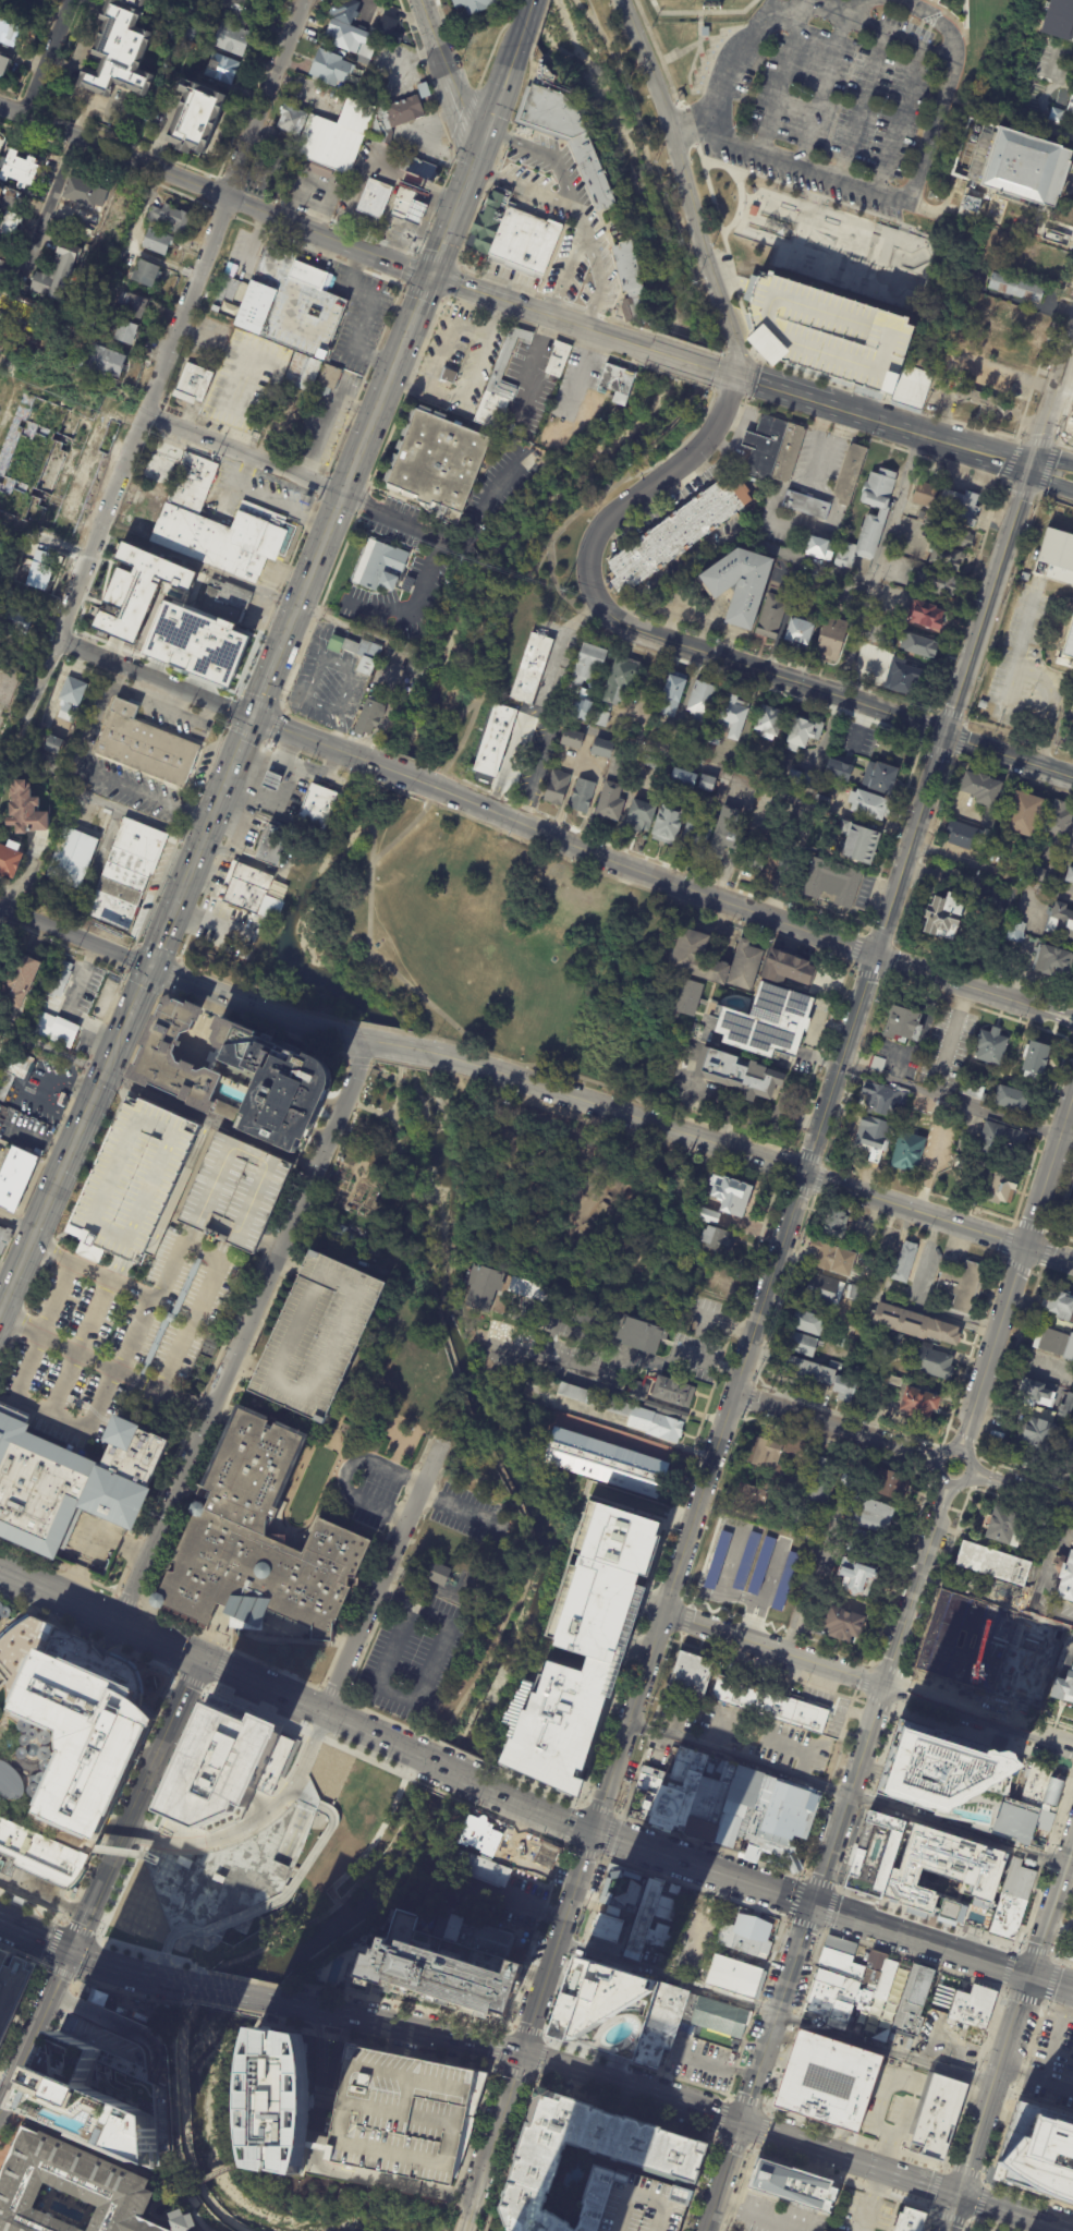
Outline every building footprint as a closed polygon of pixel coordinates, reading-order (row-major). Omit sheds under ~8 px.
[(100,20),(108,0),(114,0),(138,10),(142,3),(137,1),(138,0),(147,0),(143,11),(142,13),(136,27),(153,34),(138,71),(155,77),(147,98),(115,86),(110,99),(77,86),(84,68),(97,73),(102,60),(92,56),(105,22),(100,20)] [(223,14),(229,0),(251,0),(265,5),(257,25),(253,23),(251,28),(234,22),(235,19),(223,14)] [(336,2),(337,0),(355,0),(361,2),(356,12),(359,13),(356,20),(354,19),(351,26),(334,19),(334,17),(330,15),(330,13),(329,12),(333,1),(336,2)] [(455,10),(452,0),(497,0),(499,4),(488,9),(488,11),(470,17),(467,13),(465,7),(455,10)] [(1071,0),(1072,1),(1072,36),(1039,25),(1048,0),(1071,0)] [(398,21),(393,32),(403,35),(400,44),(370,33),(374,23),(378,24),(382,14),(398,21)] [(370,34),(366,45),(375,49),(370,60),(350,51),(350,52),(328,44),(329,41),(324,39),(332,19),(370,34)] [(2,47),(0,46),(0,21),(7,24),(5,28),(9,29),(10,26),(17,29),(16,33),(20,34),(14,48),(13,51),(8,49),(8,51),(1,49),(2,47)] [(247,44),(242,58),(212,46),(221,21),(252,32),(247,44)] [(196,32),(192,41),(180,37),(184,25),(196,29),(196,32)] [(313,78),(313,76),(308,74),(319,48),(342,58),(342,60),(356,65),(352,75),(350,74),(345,84),(339,82),(336,88),(320,82),(320,83),(312,80),(313,78)] [(235,74),(230,86),(204,75),(212,52),(240,63),(235,74)] [(1,77),(0,80),(0,57),(1,53),(8,56),(5,59),(11,61),(4,78),(1,77)] [(228,97),(205,155),(192,150),(190,156),(179,150),(180,147),(167,143),(186,95),(180,92),(185,80),(228,97)] [(431,96),(422,99),(417,86),(426,83),(431,96)] [(562,94),(563,94),(578,109),(603,171),(606,171),(607,175),(605,175),(618,207),(606,211),(605,210),(599,213),(569,143),(534,130),(531,137),(516,133),(520,125),(514,123),(527,86),(532,87),(533,83),(562,94)] [(684,100),(681,102),(676,93),(682,90),(686,99),(684,100)] [(380,142),(382,137),(367,131),(351,175),(295,155),(309,114),(338,124),(347,97),(376,108),(379,99),(388,101),(388,106),(402,100),(402,101),(405,100),(404,100),(417,95),(425,114),(424,114),(425,117),(391,129),(393,133),(389,146),(380,143),(380,142)] [(293,108),(308,113),(300,137),(297,136),(289,158),(272,151),(281,130),(277,128),(282,114),(280,113),(283,104),(293,108)] [(1062,125),(1050,121),(1054,109),(1066,112),(1062,125)] [(950,175),(968,117),(1070,151),(1052,209),(950,175)] [(3,172),(0,171),(0,168),(3,160),(8,161),(11,151),(19,155),(16,160),(27,165),(29,159),(37,162),(35,168),(39,169),(34,184),(38,186),(34,196),(25,192),(24,193),(17,191),(20,185),(9,181),(7,185),(4,185),(3,189),(23,196),(14,217),(22,220),(22,221),(23,223),(22,225),(22,229),(20,233),(16,235),(13,243),(0,237),(0,231),(7,215),(2,213),(0,214),(0,180),(3,172)] [(436,180),(434,185),(401,172),(407,156),(438,168),(436,172),(438,173),(436,180)] [(310,162),(333,171),(330,181),(307,172),(310,162)] [(69,177),(100,186),(99,190),(107,192),(101,208),(94,205),(93,208),(61,198),(63,192),(64,192),(64,191),(63,190),(65,185),(66,186),(66,184),(65,184),(68,175),(69,177)] [(370,179),(394,189),(381,220),(357,211),(370,179)] [(427,207),(419,228),(391,216),(395,205),(393,204),(400,187),(414,193),(412,201),(427,207)] [(979,192),(986,194),(978,220),(959,214),(967,187),(979,192)] [(503,214),(505,215),(509,207),(548,222),(549,221),(563,227),(562,229),(544,277),(467,246),(472,234),(471,234),(478,215),(484,217),(488,207),(486,206),(490,195),(492,196),(495,193),(505,197),(499,213),(503,214)] [(1008,202),(1000,228),(984,223),(992,196),(1008,202)] [(170,207),(181,213),(181,211),(191,216),(181,237),(172,232),(172,231),(167,229),(169,225),(160,220),(159,222),(154,220),(153,225),(145,221),(153,206),(161,210),(163,205),(164,205),(164,204),(170,206),(169,207),(170,207)] [(759,208),(756,217),(749,215),(753,206),(759,208)] [(172,238),(174,239),(171,246),(169,245),(164,257),(142,247),(149,229),(172,238)] [(78,248),(65,284),(68,284),(64,294),(63,294),(60,302),(41,295),(42,293),(31,289),(36,272),(41,274),(41,272),(49,276),(56,255),(54,254),(59,241),(78,248)] [(624,293),(611,248),(620,245),(620,244),(632,241),(649,304),(642,306),(647,324),(641,326),(638,320),(626,324),(622,306),(624,306),(623,301),(630,299),(627,292),(624,293)] [(298,255),(295,259),(332,277),(326,291),(349,302),(325,363),(234,327),(268,243),(298,255)] [(160,268),(161,268),(160,271),(163,274),(158,286),(155,284),(153,289),(132,280),(139,259),(160,268)] [(13,280),(0,276),(0,261),(8,264),(7,266),(16,269),(13,280)] [(746,338),(771,366),(778,361),(893,395),(913,327),(906,324),(907,318),(767,271),(766,278),(757,275),(747,308),(751,330),(746,332),(746,338)] [(1044,292),(1040,305),(988,290),(993,271),(1045,287),(1044,292)] [(146,301),(147,302),(139,323),(119,314),(122,305),(118,304),(122,292),(146,301)] [(218,314),(210,311),(214,305),(220,308),(218,314)] [(136,332),(132,347),(113,340),(120,320),(138,326),(136,332)] [(534,334),(531,342),(519,337),(501,380),(517,387),(516,389),(517,389),(513,401),(492,393),(486,412),(493,415),(488,427),(474,422),(511,326),(534,334)] [(560,378),(546,373),(556,345),(554,345),(556,340),(573,347),(561,378),(560,378)] [(124,360),(122,365),(123,366),(118,379),(109,376),(108,379),(76,366),(82,353),(90,356),(96,345),(125,357),(124,360)] [(322,363),(310,393),(283,383),(295,352),(322,363)] [(1009,374),(951,358),(946,377),(1004,393),(1009,374)] [(188,364),(214,374),(202,404),(195,401),(193,407),(172,397),(174,391),(175,391),(187,363),(188,364)] [(608,363),(624,368),(637,373),(635,378),(629,396),(630,396),(626,407),(612,402),(615,391),(599,386),(607,363),(608,363)] [(315,393),(326,364),(344,372),(336,392),(331,390),(328,399),(315,393)] [(904,364),(932,374),(920,409),(893,400),(904,364)] [(454,384),(447,381),(446,384),(439,380),(444,366),(459,372),(454,384)] [(411,411),(382,486),(459,516),(487,439),(411,411)] [(789,422),(770,481),(746,473),(753,449),(742,446),(747,431),(756,433),(761,413),(789,422)] [(19,437),(6,433),(0,450),(0,494),(10,497),(12,491),(24,495),(28,485),(4,477),(19,437)] [(526,433),(534,436),(531,441),(524,438),(526,433)] [(866,448),(848,443),(830,500),(848,505),(866,448)] [(174,463),(166,486),(142,476),(150,453),(158,457),(159,453),(168,457),(167,460),(174,463)] [(897,473),(898,473),(895,478),(898,480),(889,506),(891,508),(875,560),(855,554),(868,516),(870,516),(870,514),(878,517),(881,508),(877,507),(876,508),(870,507),(871,506),(862,502),(865,493),(866,493),(866,492),(875,494),(871,492),(864,488),(866,482),(868,482),(871,471),(879,473),(881,468),(897,473)] [(744,484),(749,492),(747,494),(752,500),(629,593),(626,589),(620,594),(611,582),(617,578),(610,568),(611,567),(609,563),(724,477),(731,486),(730,486),(732,488),(739,483),(742,486),(744,484)] [(934,508),(914,501),(920,481),(940,487),(934,508)] [(979,495),(980,496),(975,510),(978,511),(976,520),(977,520),(975,528),(937,517),(946,488),(966,496),(967,490),(979,495)] [(781,508),(824,521),(829,503),(786,490),(781,508)] [(240,501),(229,529),(162,504),(148,543),(242,578),(249,555),(278,566),(294,521),(240,501)] [(936,518),(943,520),(939,535),(924,531),(928,516),(936,518)] [(1047,529),(1072,537),(1072,585),(1046,577),(1049,566),(1037,562),(1047,529)] [(967,532),(976,535),(972,548),(953,543),(956,530),(967,532)] [(803,555),(829,562),(834,543),(809,536),(803,555)] [(364,538),(347,584),(377,594),(392,592),(405,553),(364,538)] [(965,558),(964,563),(962,562),(960,572),(929,562),(934,550),(930,549),(932,543),(935,543),(936,539),(948,543),(947,547),(963,551),(962,555),(966,556),(965,558)] [(852,569),(845,567),(844,569),(839,567),(839,566),(834,563),(842,541),(853,545),(852,547),(854,549),(853,551),(856,556),(852,569)] [(94,629),(136,644),(158,580),(189,591),(196,570),(121,544),(115,561),(133,567),(131,573),(116,567),(94,629)] [(753,632),(726,623),(735,593),(732,589),(716,599),(700,577),(740,548),(776,560),(753,632)] [(48,566),(50,567),(47,577),(46,577),(41,590),(26,584),(36,549),(51,554),(48,566)] [(927,569),(955,577),(954,580),(960,581),(954,599),(914,587),(918,572),(925,574),(926,568),(927,569)] [(819,572),(817,579),(805,575),(807,569),(819,572)] [(1032,574),(1029,581),(1022,579),(1024,572),(1032,574)] [(225,582),(253,594),(240,627),(198,609),(211,579),(225,584),(225,582)] [(778,596),(782,597),(780,603),(788,605),(776,641),(755,634),(769,593),(778,596)] [(924,602),(938,606),(937,608),(946,611),(943,619),(946,620),(941,632),(911,622),(918,599),(924,602)] [(34,614),(27,635),(15,632),(14,638),(4,634),(12,607),(34,614)] [(801,616),(807,618),(806,621),(814,623),(813,626),(816,626),(809,646),(796,642),(796,643),(784,640),(793,614),(801,616)] [(1072,614),(1072,669),(1053,664),(1056,657),(1059,658),(1072,614)] [(851,623),(840,664),(815,657),(827,617),(851,623)] [(221,652),(235,657),(230,671),(215,666),(214,667),(196,660),(212,618),(231,626),(221,652)] [(901,650),(901,647),(900,646),(901,642),(902,643),(905,632),(936,641),(936,642),(940,643),(936,658),(931,657),(931,658),(905,652),(905,651),(901,650)] [(534,633),(554,641),(533,705),(510,698),(514,684),(515,686),(533,633),(534,633)] [(344,639),(359,645),(363,640),(382,648),(370,678),(356,671),(363,657),(342,648),(339,655),(327,650),(333,634),(344,639)] [(584,643),(608,652),(605,662),(611,663),(607,676),(600,674),(601,671),(596,670),(593,681),(587,679),(587,682),(584,681),(583,687),(571,682),(584,643)] [(629,658),(630,658),(627,663),(643,668),(639,678),(637,677),(632,693),(629,692),(627,694),(622,693),(621,695),(624,696),(622,703),(619,702),(618,707),(602,702),(618,654),(629,658)] [(427,666),(422,679),(417,678),(416,681),(410,679),(411,675),(406,674),(412,659),(427,666)] [(886,688),(892,663),(895,664),(895,662),(926,670),(924,680),(917,679),(912,696),(890,690),(890,689),(886,688)] [(674,671),(687,677),(686,680),(687,681),(681,704),(680,703),(674,717),(673,718),(658,713),(670,676),(671,676),(672,671),(674,671)] [(88,683),(78,707),(74,705),(71,715),(60,711),(64,701),(58,699),(68,676),(88,683)] [(699,681),(720,689),(710,718),(695,713),(695,716),(691,715),(692,713),(686,711),(697,680),(699,681)] [(586,687),(594,682),(597,688),(589,692),(586,687)] [(586,701),(580,698),(583,690),(593,694),(589,702),(595,704),(588,724),(571,718),(576,699),(585,702),(586,701)] [(739,696),(740,698),(737,701),(751,704),(748,708),(749,708),(739,742),(728,739),(732,725),(719,720),(728,693),(739,696)] [(381,705),(386,706),(377,729),(374,727),(370,736),(363,733),(362,737),(353,733),(367,699),(368,700),(369,696),(378,700),(377,703),(381,705)] [(93,753),(183,788),(200,744),(133,718),(137,706),(114,698),(93,753)] [(988,703),(987,710),(979,707),(981,701),(988,703)] [(516,710),(495,778),(472,771),(493,702),(516,710)] [(772,708),(787,713),(783,724),(784,724),(783,728),(781,727),(778,738),(775,737),(773,741),(756,736),(757,730),(755,729),(763,705),(772,708)] [(599,711),(611,714),(606,729),(594,725),(599,710),(599,711)] [(808,722),(809,722),(809,724),(812,724),(813,719),(825,724),(819,741),(810,738),(806,750),(800,748),(797,753),(787,750),(789,743),(788,743),(796,718),(801,720),(801,719),(808,722)] [(585,735),(581,751),(561,745),(565,729),(585,735)] [(62,739),(62,740),(62,741),(64,742),(59,754),(58,753),(57,754),(44,750),(49,735),(62,739)] [(615,744),(611,761),(590,754),(596,738),(615,744)] [(710,747),(716,749),(710,764),(697,760),(703,744),(710,747)] [(657,759),(664,761),(661,772),(642,765),(645,754),(657,759)] [(834,761),(855,767),(850,784),(825,775),(830,760),(834,761)] [(752,765),(749,774),(741,772),(743,763),(752,765)] [(898,780),(895,787),(894,787),(891,797),(869,789),(869,788),(863,786),(870,763),(877,765),(878,763),(900,771),(897,779),(898,780)] [(698,776),(694,790),(671,783),(675,768),(698,776)] [(572,776),(562,808),(544,801),(553,769),(563,773),(563,774),(572,776)] [(805,774),(813,776),(809,790),(791,785),(793,777),(790,777),(792,771),(805,774)] [(978,824),(981,812),(979,812),(981,804),(973,802),(974,798),(972,798),(972,795),(958,790),(964,771),(977,775),(977,773),(989,777),(988,778),(1001,783),(990,819),(992,820),(990,828),(978,824)] [(268,773),(282,778),(277,792),(261,787),(268,773)] [(717,779),(712,793),(698,789),(704,775),(717,779)] [(586,814),(570,810),(572,799),(578,778),(595,784),(586,814)] [(38,805),(35,805),(35,811),(47,811),(48,829),(47,829),(47,832),(25,832),(25,834),(15,834),(15,826),(7,826),(7,817),(10,817),(9,802),(12,802),(12,797),(11,797),(11,784),(15,784),(14,779),(25,779),(25,783),(31,783),(31,797),(38,796),(38,805)] [(340,791),(326,827),(298,817),(313,781),(340,791)] [(619,823),(596,816),(606,781),(623,786),(619,799),(626,801),(620,823),(619,823)] [(887,819),(886,817),(885,823),(852,812),(854,805),(849,803),(852,792),(857,795),(858,791),(892,801),(889,808),(892,809),(889,819),(887,819)] [(1038,828),(1034,840),(1001,829),(1005,816),(1009,817),(1017,791),(1047,801),(1038,828)] [(820,796),(831,799),(827,813),(813,809),(817,795),(820,796)] [(1068,810),(1072,813),(1072,817),(1072,822),(1064,849),(1051,845),(1053,837),(1042,834),(1052,805),(1053,805),(1056,799),(1064,802),(1070,804),(1068,810)] [(658,808),(649,834),(642,830),(642,834),(633,830),(634,828),(625,825),(634,800),(658,808)] [(664,844),(653,839),(654,836),(653,835),(660,809),(661,810),(663,805),(680,811),(681,808),(685,809),(683,816),(685,817),(676,842),(674,841),(673,846),(664,844)] [(724,807),(741,812),(735,830),(746,834),(741,851),(727,847),(722,860),(709,856),(723,807),(724,807)] [(709,816),(708,819),(716,821),(705,857),(684,850),(681,845),(691,813),(700,815),(700,813),(709,816)] [(118,817),(82,916),(125,932),(162,834),(118,817)] [(980,832),(976,845),(971,842),(968,850),(946,842),(949,835),(943,834),(949,820),(978,829),(978,830),(980,832)] [(264,824),(253,858),(271,863),(282,829),(264,824)] [(854,826),(882,835),(873,868),(859,863),(858,864),(849,861),(850,860),(843,858),(853,825),(854,826)] [(80,890),(45,876),(64,826),(100,840),(80,890)] [(1,875),(0,880),(0,844),(8,848),(11,840),(19,844),(22,846),(20,852),(25,854),(14,881),(1,875)] [(766,865),(764,872),(755,869),(755,870),(748,869),(749,866),(747,866),(746,869),(741,866),(745,850),(764,856),(764,854),(767,854),(766,856),(768,857),(766,865)] [(232,859),(217,899),(258,916),(273,875),(232,859)] [(866,875),(855,911),(838,907),(840,898),(826,894),(822,902),(804,897),(816,859),(866,874),(866,875)] [(1042,884),(1025,878),(1029,865),(1037,868),(1038,865),(1042,866),(1042,870),(1048,871),(1044,885),(1042,884)] [(1072,887),(1072,868),(1066,867),(1063,885),(1072,887)] [(959,901),(958,906),(965,908),(963,918),(964,918),(960,932),(959,931),(955,944),(925,934),(929,921),(926,920),(930,907),(934,908),(937,898),(948,901),(950,894),(953,895),(952,899),(959,901)] [(1068,911),(1072,913),(1072,941),(1056,935),(1060,921),(1051,919),(1052,917),(1053,917),(1058,902),(1069,906),(1068,911)] [(1023,938),(1022,945),(1008,941),(1013,920),(1027,924),(1023,938)] [(697,932),(710,936),(704,957),(721,962),(722,961),(730,963),(729,965),(732,966),(726,985),(669,967),(682,926),(697,932)] [(743,938),(752,941),(749,946),(759,949),(760,950),(763,953),(749,991),(728,984),(742,937),(743,938)] [(773,947),(782,950),(783,949),(789,950),(788,953),(797,956),(797,955),(804,957),(803,959),(812,961),(810,965),(819,968),(813,986),(787,978),(784,985),(761,977),(772,947),(773,947)] [(1047,947),(1072,954),(1072,969),(1072,972),(1069,983),(1042,975),(1042,974),(1039,973),(1047,947)] [(20,1009),(0,1001),(0,995),(17,953),(23,956),(40,963),(28,994),(26,993),(24,999),(23,999),(20,1009)] [(47,996),(62,960),(75,966),(73,972),(74,972),(62,999),(57,996),(56,999),(47,996)] [(700,999),(695,1019),(674,1013),(684,979),(705,984),(700,999)] [(816,999),(809,1018),(812,1019),(807,1032),(805,1031),(792,1072),(787,1070),(791,1057),(782,1054),(780,1060),(723,1043),(726,1035),(716,1032),(721,1016),(715,1014),(718,1005),(751,1016),(763,981),(816,999)] [(125,1077),(294,1152),(301,1138),(306,1140),(328,1088),(328,1070),(318,1057),(204,1008),(187,1001),(185,1004),(174,999),(171,999),(169,995),(160,997),(162,1004),(160,1005),(155,1017),(153,1015),(138,1045),(142,1046),(134,1065),(131,1064),(125,1077)] [(924,1026),(919,1042),(907,1039),(906,1043),(885,1038),(893,1005),(925,1014),(922,1024),(924,1024),(924,1026)] [(64,1046),(29,1031),(39,1010),(58,1019),(57,1023),(71,1030),(64,1046)] [(996,1028),(1002,1030),(1000,1035),(1011,1039),(1001,1067),(977,1059),(980,1050),(976,1048),(981,1030),(991,1033),(993,1027),(996,1028)] [(1049,1064),(1045,1077),(1041,1076),(1039,1081),(1025,1077),(1027,1071),(1023,1070),(1026,1058),(1024,1057),(1027,1044),(1031,1045),(1032,1041),(1053,1047),(1049,1064)] [(784,1082),(783,1088),(779,1087),(773,1102),(757,1096),(755,1103),(744,1100),(746,1092),(695,1076),(704,1046),(740,1057),(737,1065),(749,1068),(752,1060),(758,1063),(757,1066),(788,1075),(784,1082)] [(3,1104),(0,1102),(0,1083),(5,1071),(4,1070),(14,1050),(35,1059),(34,1060),(33,1063),(36,1065),(27,1083),(23,1082),(24,1080),(15,1077),(3,1104)] [(870,1068),(875,1056),(887,1060),(882,1072),(870,1068)] [(887,1118),(865,1112),(869,1096),(862,1094),(866,1082),(873,1084),(874,1083),(895,1090),(897,1090),(910,1094),(906,1107),(905,1106),(901,1120),(888,1116),(887,1118)] [(980,1100),(983,1089),(961,1082),(958,1093),(980,1100)] [(1029,1108),(1027,1114),(996,1104),(1001,1086),(1034,1094),(1029,1108)] [(127,1092),(202,1124),(143,1258),(69,1226),(127,1092)] [(889,1145),(887,1153),(886,1152),(885,1156),(859,1149),(863,1140),(861,1139),(864,1130),(865,1131),(867,1126),(873,1127),(875,1121),(885,1125),(887,1118),(897,1121),(889,1145)] [(1025,1147),(1022,1156),(1007,1151),(1005,1155),(1004,1154),(1002,1160),(977,1152),(987,1121),(1028,1133),(1025,1147)] [(294,1163),(254,1254),(178,1222),(218,1130),(294,1163)] [(899,1130),(924,1139),(913,1171),(889,1162),(899,1130)] [(7,1211),(0,1208),(0,1173),(12,1145),(39,1157),(33,1173),(35,1174),(32,1183),(28,1181),(14,1215),(7,1212),(7,1211)] [(1016,1190),(1016,1191),(1012,1202),(1009,1201),(1008,1203),(1002,1202),(1001,1205),(986,1200),(991,1183),(985,1180),(987,1171),(995,1173),(1020,1181),(1016,1190)] [(742,1180),(754,1185),(744,1217),(721,1211),(724,1199),(711,1195),(716,1183),(722,1185),(726,1174),(742,1180)] [(699,1205),(721,1213),(718,1225),(693,1217),(697,1204),(699,1205)] [(849,1226),(844,1240),(822,1233),(831,1205),(851,1212),(846,1226),(849,1226)] [(736,1237),(732,1251),(728,1250),(726,1256),(716,1252),(717,1250),(706,1246),(707,1242),(702,1240),(705,1228),(707,1228),(709,1224),(737,1234),(736,1237)] [(1,1254),(0,1254),(0,1227),(5,1229),(7,1227),(12,1229),(1,1254)] [(853,1269),(851,1277),(813,1266),(817,1251),(809,1249),(813,1239),(857,1253),(853,1269)] [(906,1240),(919,1245),(917,1249),(919,1249),(909,1283),(889,1277),(897,1256),(899,1257),(900,1251),(901,1252),(904,1244),(905,1244),(906,1240)] [(307,1249),(245,1390),(321,1423),(383,1282),(307,1249)] [(202,1261),(178,1317),(176,1317),(173,1324),(170,1322),(146,1377),(141,1373),(167,1312),(171,1314),(196,1258),(202,1260),(202,1261)] [(983,1284),(973,1314),(970,1314),(970,1315),(952,1309),(956,1296),(937,1288),(943,1270),(962,1276),(967,1260),(988,1268),(983,1284)] [(501,1292),(501,1293),(497,1292),(489,1313),(465,1306),(472,1285),(468,1283),(474,1265),(478,1266),(478,1265),(505,1274),(502,1283),(504,1284),(501,1292)] [(846,1284),(838,1312),(800,1300),(804,1287),(803,1287),(806,1273),(810,1274),(812,1271),(841,1281),(841,1282),(846,1284)] [(550,1290),(546,1302),(540,1301),(541,1299),(535,1297),(534,1299),(509,1290),(513,1276),(551,1288),(550,1290)] [(862,1287),(866,1288),(863,1301),(850,1297),(853,1284),(862,1287)] [(1068,1294),(1072,1296),(1072,1323),(1058,1318),(1060,1313),(1048,1310),(1048,1308),(1044,1306),(1050,1287),(1068,1293),(1069,1293),(1068,1294)] [(961,1326),(960,1332),(963,1333),(959,1345),(927,1335),(926,1339),(874,1323),(881,1301),(961,1326)] [(826,1322),(820,1336),(792,1326),(797,1309),(827,1318),(826,1322)] [(657,1325),(669,1329),(670,1330),(667,1339),(661,1338),(656,1355),(622,1343),(623,1339),(617,1337),(620,1327),(623,1329),(627,1315),(657,1325)] [(1072,1335),(1072,1332),(1072,1361),(1064,1358),(1064,1356),(1039,1348),(1046,1327),(1048,1327),(1072,1335)] [(819,1339),(814,1358),(784,1348),(791,1330),(819,1339)] [(904,1335),(897,1359),(883,1354),(891,1331),(904,1335)] [(840,1333),(848,1335),(843,1348),(836,1346),(839,1333),(840,1333)] [(925,1342),(934,1345),(932,1348),(955,1357),(952,1366),(955,1367),(950,1381),(927,1373),(926,1377),(904,1369),(914,1344),(922,1346),(924,1342),(925,1342)] [(832,1385),(784,1369),(789,1354),(829,1368),(831,1360),(844,1365),(842,1372),(838,1371),(832,1385)] [(695,1392),(690,1409),(653,1396),(659,1374),(697,1387),(695,1392)] [(841,1402),(839,1401),(841,1393),(833,1391),(839,1374),(859,1381),(854,1397),(852,1404),(841,1402)] [(902,1385),(901,1386),(889,1383),(891,1374),(904,1379),(902,1385)] [(1059,1385),(1054,1398),(1057,1399),(1053,1408),(1037,1403),(1036,1407),(1023,1403),(1025,1397),(1022,1397),(1025,1385),(1026,1385),(1028,1378),(1045,1383),(1045,1381),(1059,1385)] [(648,1393),(645,1402),(629,1396),(635,1380),(650,1385),(648,1393)] [(626,1404),(634,1406),(634,1405),(657,1412),(656,1412),(685,1422),(683,1432),(681,1439),(680,1439),(678,1445),(646,1434),(647,1432),(627,1426),(631,1418),(620,1415),(558,1394),(562,1382),(626,1404)] [(937,1395),(943,1397),(939,1410),(935,1409),(931,1419),(923,1417),(923,1419),(909,1415),(910,1411),(900,1409),(907,1385),(937,1395)] [(1070,1392),(1072,1393),(1072,1415),(1072,1419),(1061,1417),(1059,1416),(1062,1404),(1066,1405),(1070,1392)] [(657,1404),(690,1414),(687,1421),(653,1410),(654,1409),(645,1406),(647,1399),(657,1404)] [(235,1403),(307,1432),(265,1536),(303,1551),(317,1517),(370,1539),(331,1627),(331,1640),(310,1638),(310,1627),(266,1608),(258,1626),(223,1612),(225,1605),(217,1602),(207,1625),(154,1603),(195,1504),(204,1508),(211,1491),(200,1486),(235,1403)] [(27,1432),(29,1424),(0,1412),(0,1536),(54,1560),(59,1548),(62,1549),(80,1507),(99,1463),(27,1432)] [(80,1507),(131,1529),(149,1486),(146,1483),(167,1439),(136,1427),(138,1422),(112,1412),(101,1436),(108,1440),(99,1463),(80,1507)] [(1034,1417),(1040,1419),(1040,1418),(1051,1421),(1051,1422),(1057,1424),(1050,1453),(1023,1445),(1031,1417),(1034,1417)] [(1071,1424),(1072,1424),(1069,1432),(1061,1429),(1064,1421),(1071,1424)] [(657,1459),(671,1464),(660,1499),(545,1462),(556,1427),(657,1459)] [(749,1451),(755,1435),(778,1443),(781,1435),(807,1443),(803,1459),(782,1452),(776,1471),(746,1463),(749,1451)] [(821,1457),(841,1464),(820,1532),(795,1525),(816,1456),(821,1457)] [(910,1488),(907,1496),(903,1495),(901,1501),(875,1493),(881,1468),(907,1476),(906,1480),(911,1482),(910,1488)] [(797,1477),(806,1480),(803,1494),(781,1488),(784,1474),(797,1477)] [(732,1508),(741,1481),(769,1491),(767,1499),(763,1498),(756,1517),(732,1508)] [(892,1519),(887,1536),(832,1518),(839,1499),(851,1503),(853,1494),(897,1508),(892,1519)] [(588,1501),(545,1636),(554,1639),(553,1646),(610,1664),(618,1639),(632,1596),(638,1573),(644,1575),(656,1537),(654,1536),(658,1523),(588,1501)] [(1014,1512),(1028,1516),(1019,1548),(987,1538),(997,1506),(1014,1512)] [(815,1533),(813,1541),(800,1537),(803,1529),(815,1533)] [(702,1587),(714,1591),(731,1534),(720,1530),(702,1587)] [(731,1589),(743,1592),(760,1534),(749,1531),(731,1589)] [(746,1593),(758,1597),(774,1539),(763,1536),(746,1593)] [(1016,1557),(1033,1563),(1025,1588),(958,1565),(965,1541),(1016,1557)] [(770,1608),(781,1612),(800,1554),(788,1550),(770,1608)] [(1069,1564),(1072,1553),(1072,1602),(1058,1598),(1064,1579),(1061,1578),(1066,1563),(1069,1564)] [(878,1574),(877,1578),(876,1578),(875,1580),(869,1578),(865,1597),(861,1596),(856,1598),(853,1597),(852,1593),(850,1590),(853,1579),(849,1578),(846,1586),(843,1585),(845,1578),(840,1576),(845,1557),(865,1563),(864,1566),(878,1571),(877,1573),(878,1574)] [(449,1580),(444,1588),(418,1576),(426,1561),(452,1573),(449,1580)] [(866,1620),(859,1639),(853,1637),(851,1644),(829,1636),(829,1633),(828,1633),(829,1629),(824,1627),(831,1605),(867,1617),(866,1620)] [(965,1653),(967,1648),(947,1641),(949,1636),(944,1635),(952,1609),(1002,1624),(1003,1623),(1008,1624),(988,1685),(964,1677),(965,1672),(960,1670),(965,1653)] [(14,1862),(0,1855),(0,1686),(3,1682),(0,1677),(0,1635),(2,1633),(5,1635),(3,1632),(11,1625),(20,1620),(27,1614),(28,1617),(33,1616),(78,1638),(88,1642),(88,1640),(93,1640),(93,1647),(105,1660),(107,1654),(109,1656),(110,1653),(126,1660),(125,1664),(126,1664),(129,1661),(130,1662),(134,1664),(137,1670),(134,1671),(135,1672),(138,1671),(141,1676),(142,1682),(143,1688),(143,1694),(143,1695),(143,1701),(149,1708),(153,1711),(157,1718),(154,1721),(155,1721),(150,1729),(149,1729),(85,1869),(86,1869),(85,1871),(85,1870),(80,1879),(76,1883),(71,1890),(69,1893),(12,1867),(14,1862)] [(1057,1648),(1052,1665),(1053,1666),(1045,1695),(1037,1693),(1035,1699),(1014,1693),(1031,1639),(1057,1648)] [(696,1657),(716,1663),(706,1698),(670,1686),(681,1652),(696,1657)] [(1061,1653),(1072,1656),(1072,1704),(1051,1698),(1057,1677),(1068,1681),(1070,1672),(1057,1669),(1061,1653)] [(511,1738),(509,1742),(507,1748),(499,1762),(577,1797),(582,1780),(573,1777),(575,1768),(582,1770),(606,1696),(600,1694),(610,1664),(586,1657),(582,1673),(548,1661),(537,1694),(532,1693),(526,1711),(522,1709),(520,1715),(513,1739),(511,1738)] [(723,1676),(831,1712),(822,1736),(711,1699),(719,1675),(723,1676)] [(293,1742),(270,1795),(255,1789),(242,1819),(211,1833),(169,1816),(217,1707),(255,1723),(259,1715),(282,1726),(278,1735),(293,1742)] [(899,1719),(1014,1758),(1001,1797),(988,1833),(926,1812),(873,1794),(899,1719)] [(319,1745),(410,1784),(379,1848),(332,1897),(264,1860),(319,1745)] [(644,1767),(672,1775),(681,1747),(737,1765),(734,1777),(757,1784),(755,1794),(758,1795),(740,1853),(627,1816),(644,1767)] [(1033,1762),(1053,1770),(1035,1827),(1037,1828),(1032,1847),(988,1833),(1001,1797),(1020,1803),(1033,1762)] [(879,1900),(891,1866),(905,1822),(868,1810),(843,1888),(879,1900)] [(793,1823),(755,1811),(749,1828),(752,1831),(749,1839),(756,1841),(754,1846),(748,1844),(746,1854),(772,1863),(773,1856),(796,1864),(798,1856),(794,1854),(795,1848),(797,1833),(791,1831),(793,1823)] [(466,1814),(454,1842),(490,1856),(501,1828),(466,1814)] [(915,1823),(901,1868),(891,1866),(879,1900),(987,1933),(1012,1857),(915,1823)] [(552,1870),(534,1863),(544,1841),(562,1850),(552,1870)] [(459,1848),(456,1855),(458,1856),(454,1864),(453,1864),(451,1868),(437,1863),(444,1843),(459,1848)] [(510,1870),(503,1888),(458,1870),(465,1851),(480,1857),(481,1855),(492,1859),(491,1862),(510,1869),(510,1870)] [(1013,1942),(1036,1872),(1019,1867),(1021,1859),(1012,1857),(987,1933),(1013,1942)] [(135,1869),(110,1933),(191,1955),(228,1949),(296,1912),(298,1907),(298,1904),(218,1859),(212,1858),(208,1859),(153,1874),(135,1869)] [(624,1872),(644,1880),(636,1907),(627,1904),(626,1907),(613,1899),(624,1872)] [(649,1878),(664,1883),(639,1963),(623,1957),(649,1878)] [(681,1889),(679,1895),(669,1893),(671,1883),(682,1887),(681,1889)] [(727,1903),(737,1906),(735,1914),(772,1926),(767,1941),(771,1942),(766,1960),(715,1943),(727,1903)] [(610,1906),(606,1915),(599,1914),(593,1937),(617,1943),(624,1921),(631,1924),(633,1915),(610,1906)] [(399,1909),(419,1917),(415,1931),(443,1940),(452,1914),(513,1935),(507,1960),(522,1964),(504,2016),(492,2011),(491,2015),(386,1981),(385,1985),(358,1977),(367,1954),(370,1955),(376,1962),(382,1938),(389,1940),(399,1909)] [(1071,1934),(1064,1958),(1072,1961),(1072,1959),(1072,1934),(1071,1934)] [(858,1947),(853,1963),(865,1967),(861,1978),(820,1965),(820,1964),(819,1963),(829,1935),(858,1944),(858,1947)] [(894,1973),(899,1961),(871,1951),(868,1962),(874,1969),(867,1969),(863,1983),(878,1988),(882,1974),(886,1969),(894,1973)] [(29,1965),(0,1953),(0,2036),(29,1965)] [(715,1954),(764,1971),(754,2001),(705,1986),(715,1954)] [(581,1957),(554,2036),(572,2041),(633,2061),(655,1991),(658,1981),(581,1957)] [(912,1963),(935,1971),(913,2036),(890,2028),(912,1963)] [(846,2033),(861,1983),(818,1968),(803,2016),(805,2020),(846,2033)] [(658,2069),(663,2049),(671,2051),(690,1992),(658,1981),(655,1991),(633,2061),(658,2069)] [(972,1984),(968,1993),(955,1989),(947,2016),(985,2029),(990,2010),(997,1991),(972,1984)] [(86,2000),(92,1988),(107,1994),(101,2006),(86,2000)] [(749,2013),(699,1997),(691,2023),(741,2040),(749,2013)] [(62,2030),(47,2066),(34,2097),(29,2107),(164,2165),(163,2153),(172,2150),(169,2090),(167,2060),(167,2050),(162,2040),(157,2035),(153,2029),(78,1998),(62,2030)] [(117,2005),(114,2011),(124,2015),(126,2010),(117,2005)] [(167,2036),(173,2024),(168,2021),(163,2016),(159,2018),(156,2021),(154,2024),(154,2026),(154,2029),(167,2036)] [(264,2027),(253,2075),(253,2094),(252,2147),(257,2170),(308,2179),(317,2115),(316,2058),(310,2036),(264,2027)] [(796,2032),(771,2103),(853,2131),(877,2059),(796,2032)] [(344,2044),(324,2153),(449,2179),(481,2074),(344,2044)] [(966,2084),(929,2074),(909,2144),(922,2147),(919,2155),(944,2162),(966,2084)] [(708,2145),(556,2094),(554,2099),(540,2095),(532,2126),(525,2124),(499,2210),(505,2230),(507,2230),(574,2230),(541,2208),(566,2144),(695,2185),(708,2145)] [(1016,2102),(991,2179),(1072,2205),(1072,2121),(1016,2102)] [(0,2173),(0,2230),(167,2230),(138,2218),(151,2185),(147,2183),(21,2127),(0,2173)] [(756,2160),(746,2188),(825,2214),(833,2184),(756,2160)] [(694,2192),(620,2169),(617,2173),(595,2166),(583,2205),(582,2218),(576,2230),(680,2230),(694,2192)] [(905,2207),(900,2212),(894,2230),(922,2230),(927,2215),(905,2207)]
